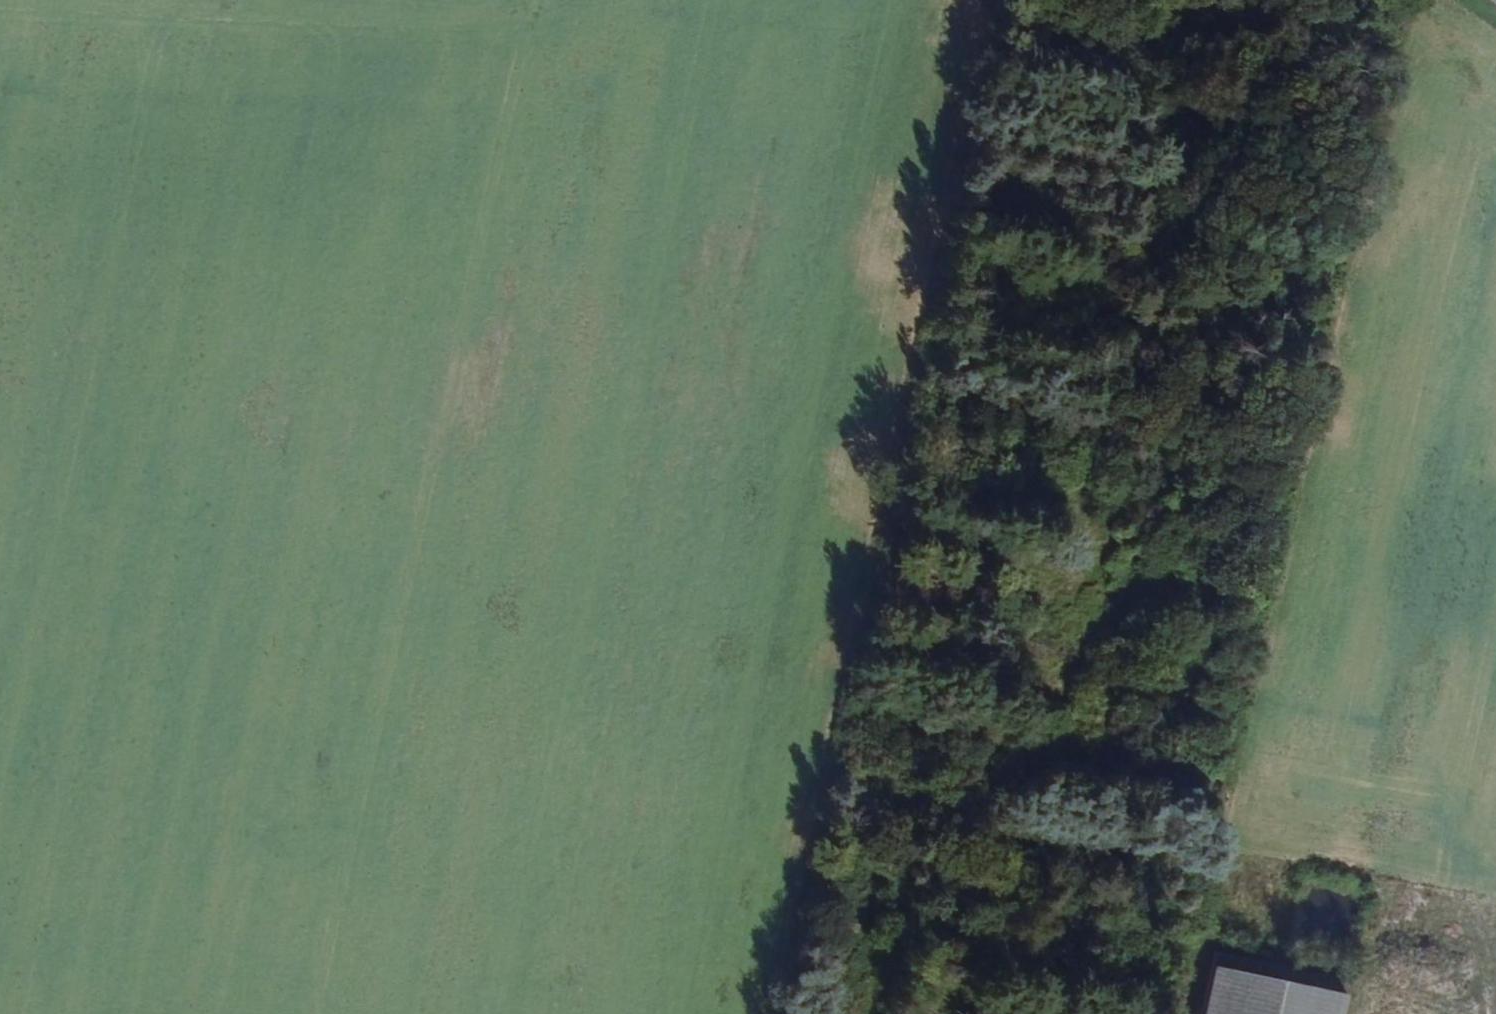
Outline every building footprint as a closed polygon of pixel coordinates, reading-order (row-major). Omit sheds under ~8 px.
[(1346,981),(1213,953),(1200,1013),(1339,1013),(1346,981)]
